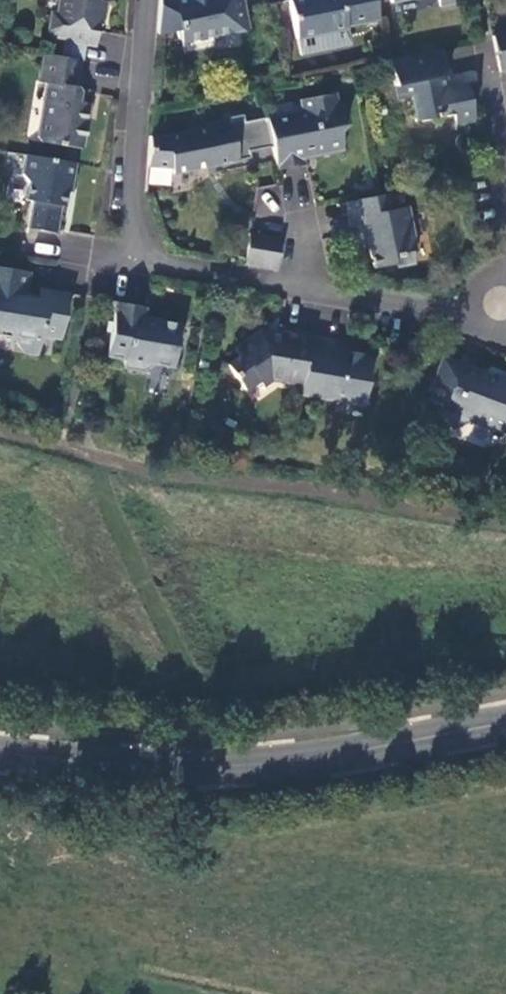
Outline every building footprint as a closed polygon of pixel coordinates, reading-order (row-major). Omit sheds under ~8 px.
[(64,16),(53,15),(50,33),(55,39),(66,41),(68,44),(98,48),(107,3),(103,2),(103,0),(66,0),(64,16)] [(163,36),(182,33),(182,40),(186,40),(188,55),(219,50),(217,40),(253,32),(247,0),(194,0),(164,0),(163,36)] [(378,0),(302,0),(292,2),(300,40),(351,31),(350,29),(383,21),(378,0)] [(503,73),(505,72),(505,35),(496,37),(496,39),(503,73)] [(451,76),(445,49),(392,61),(402,101),(414,98),(419,123),(457,116),(462,132),(480,128),(471,86),(448,90),(444,78),(451,76)] [(84,62),(45,56),(42,84),(49,85),(42,137),(46,144),(87,151),(95,106),(82,103),(84,93),(81,89),(84,62)] [(276,145),(282,173),(310,168),(309,161),(307,154),(320,151),(321,158),(348,152),(346,134),(351,125),(347,104),(341,104),(339,94),(303,102),(305,114),(270,120),(276,145)] [(235,126),(172,136),(155,134),(152,166),(176,168),(177,174),(212,167),(212,163),(221,162),(229,164),(242,161),(254,159),(252,150),(269,146),(264,120),(248,123),(247,115),(234,118),(235,126)] [(270,118),(264,120),(269,146),(276,145),(270,120),(270,118)] [(307,154),(309,161),(321,158),(320,151),(307,154)] [(80,164),(30,157),(27,175),(33,184),(32,201),(37,202),(33,230),(61,234),(65,209),(68,209),(71,193),(75,194),(80,164)] [(256,197),(259,215),(276,212),(272,194),(256,197)] [(401,207),(398,194),(388,195),(348,204),(353,227),(363,227),(364,233),(371,237),(377,268),(400,264),(399,255),(419,250),(412,206),(401,207)] [(281,271),(286,238),(257,233),(252,266),(281,271)] [(7,331),(6,338),(22,340),(21,345),(30,354),(46,356),(48,336),(65,339),(73,296),(56,293),(40,304),(30,302),(23,301),(28,272),(0,268),(0,330),(7,331)] [(35,274),(28,272),(23,301),(30,302),(35,274)] [(121,301),(120,303),(112,358),(128,361),(129,370),(158,376),(160,367),(180,369),(186,326),(161,322),(160,325),(148,323),(151,306),(121,301)] [(275,381),(298,385),(306,386),(313,348),(315,335),(299,333),(299,337),(277,334),(270,338),(264,333),(239,351),(245,358),(233,367),(250,393),(265,383),(268,386),(275,381)] [(306,386),(305,396),(367,407),(376,362),(373,361),(374,356),(354,353),(353,359),(344,358),(345,353),(313,348),(306,386)] [(500,376),(498,382),(487,378),(489,372),(446,357),(436,382),(438,382),(431,399),(442,403),(462,425),(477,412),(500,422),(505,424),(505,379),(500,376)] [(498,382),(500,376),(489,372),(487,378),(498,382)] [(297,399),(304,399),(305,396),(306,386),(298,385),(297,399)] [(500,422),(497,430),(505,432),(505,424),(500,422)]
